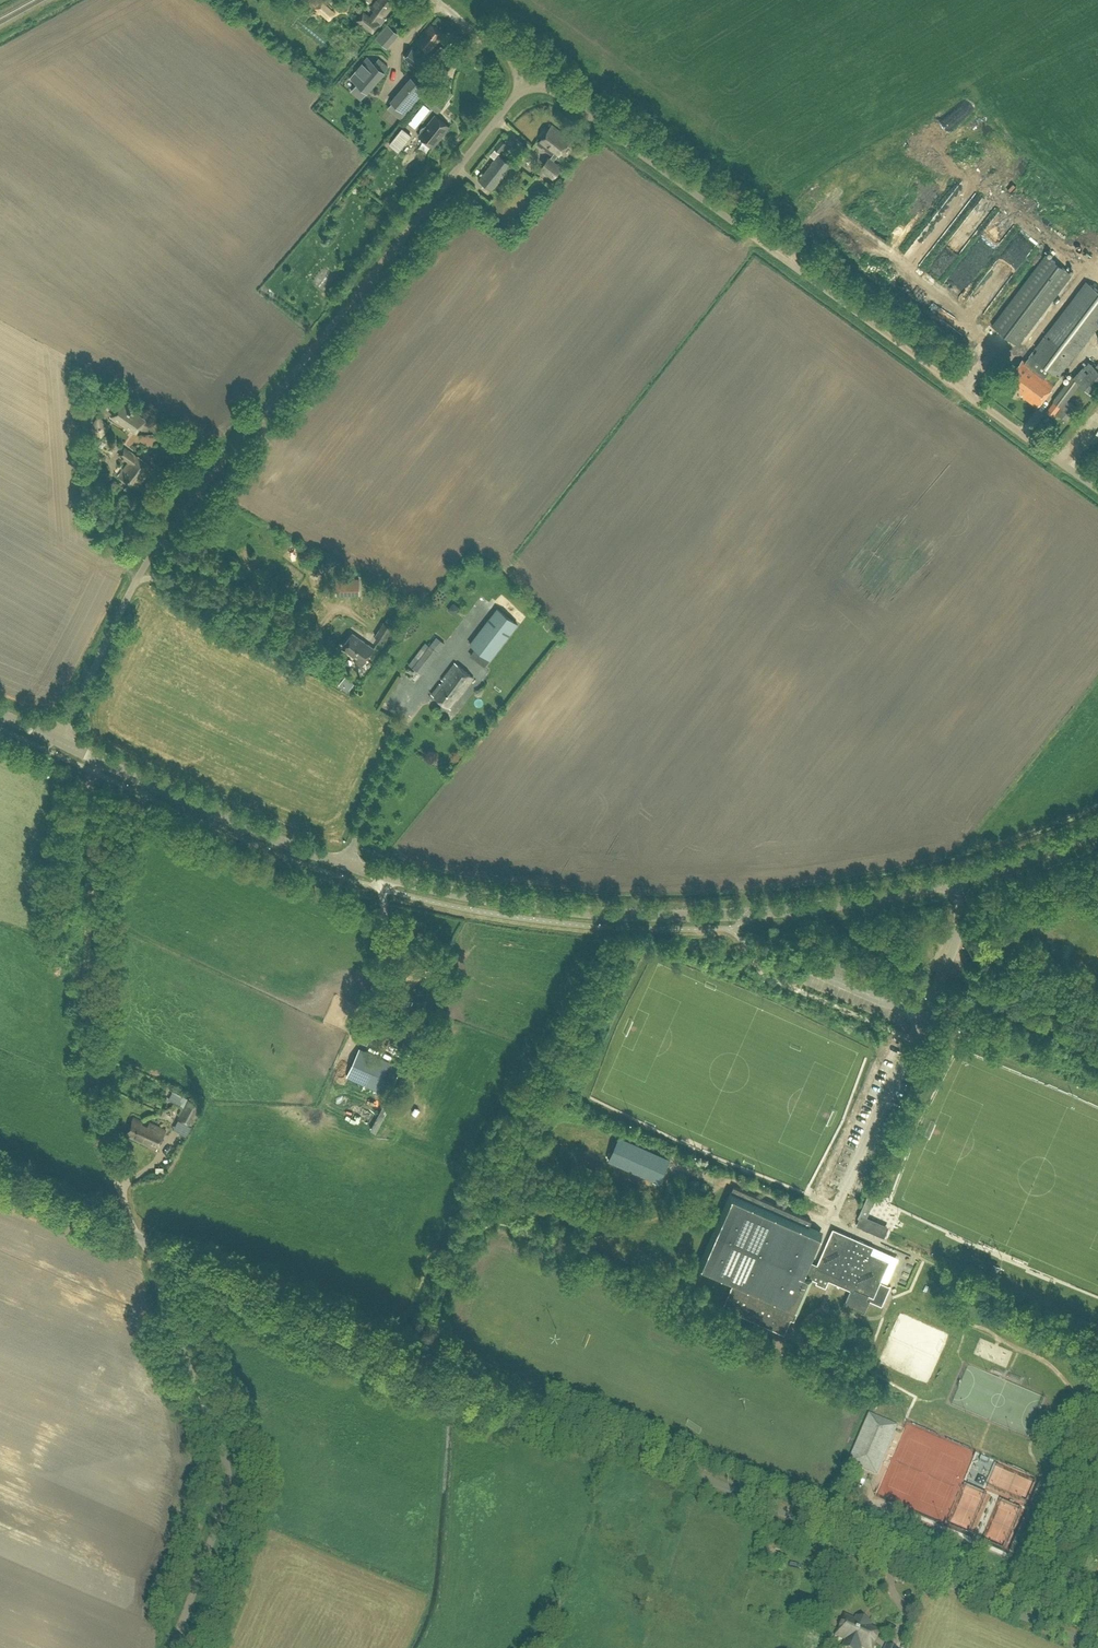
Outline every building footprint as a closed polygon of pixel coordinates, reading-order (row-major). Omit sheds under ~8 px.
[(311,5),(329,21),(336,14),(322,0),(320,2),(318,0),(315,0),(311,5)] [(393,0),(378,0),(372,9),(376,12),(371,18),(364,13),(358,21),(373,32),(379,24),(380,25),(385,18),(384,17),(396,2),(393,0)] [(409,24),(401,16),(387,33),(401,45),(423,20),(417,15),(409,24)] [(444,35),(432,25),(426,32),(429,34),(425,38),(423,36),(417,43),(429,53),(444,35)] [(383,57),(393,63),(399,52),(389,46),(383,57)] [(357,102),(384,69),(375,61),(368,69),(361,64),(347,81),(354,86),(348,94),(357,102)] [(412,79),(393,102),(406,113),(425,90),(412,79)] [(445,103),(433,92),(424,103),(437,113),(445,103)] [(435,115),(426,126),(424,127),(422,128),(421,131),(421,133),(419,135),(433,146),(449,126),(435,115)] [(379,125),(387,132),(390,128),(382,121),(379,125)] [(571,140),(552,125),(538,144),(557,158),(571,140)] [(513,165),(498,153),(478,179),(492,190),(513,165)] [(532,154),(524,163),(530,168),(538,159),(532,154)] [(562,168),(548,156),(539,168),(552,179),(562,168)] [(1072,274),(1046,254),(992,325),(1018,345),(1072,274)] [(1087,281),(1030,355),(1041,363),(1036,369),(1023,359),(1006,382),(1038,407),(1097,327),(1097,289),(1087,281)] [(1094,359),(1091,363),(1088,360),(1073,375),(1072,375),(1052,401),(1053,401),(1046,411),(1053,416),(1060,406),(1061,407),(1076,388),(1079,383),(1094,396),(1097,392),(1097,363),(1094,359)] [(143,418),(120,402),(112,414),(135,430),(143,418)] [(110,425),(98,416),(89,429),(101,437),(110,425)] [(136,455),(126,448),(121,456),(130,463),(119,477),(134,489),(141,480),(142,481),(153,468),(136,455)] [(451,610),(457,615),(462,609),(456,604),(451,610)] [(518,623),(497,607),(469,643),(490,660),(518,623)] [(392,627),(383,622),(375,636),(383,641),(392,627)] [(374,648),(352,633),(342,646),(358,658),(356,661),(362,665),(374,648)] [(430,645),(419,658),(415,655),(408,664),(415,669),(412,673),(414,674),(412,677),(416,680),(438,652),(430,645)] [(474,678),(455,664),(443,679),(444,680),(433,695),(452,709),(459,700),(457,699),(474,678)] [(404,1016),(397,1012),(393,1021),(384,1017),(379,1027),(367,1022),(362,1032),(391,1045),(404,1016)] [(401,1066),(360,1048),(347,1076),(388,1094),(401,1066)] [(417,1060),(412,1059),(407,1071),(412,1073),(417,1060)] [(202,1103),(185,1095),(182,1102),(185,1104),(178,1117),(192,1124),(202,1103)] [(379,1131),(393,1105),(387,1103),(373,1128),(379,1131)] [(167,1108),(162,1105),(158,1112),(164,1115),(167,1108)] [(355,1123),(360,1116),(353,1112),(349,1119),(355,1123)] [(143,1121),(133,1117),(125,1135),(157,1150),(166,1130),(149,1123),(148,1127),(141,1124),(143,1121)] [(608,1160),(658,1182),(669,1158),(619,1136),(608,1160)] [(749,1204),(729,1195),(701,1260),(711,1264),(708,1270),(733,1281),(722,1306),(784,1334),(791,1319),(795,1320),(813,1278),(818,1280),(820,1276),(851,1289),(845,1304),(864,1312),(870,1300),(882,1305),(891,1286),(881,1282),(890,1260),(872,1252),(875,1246),(833,1228),(816,1266),(809,1264),(821,1236),(808,1230),(812,1221),(753,1195),(749,1204)] [(877,1201),(870,1197),(868,1203),(875,1206),(877,1201)] [(888,1229),(860,1217),(856,1225),(884,1237),(888,1229)] [(999,1266),(993,1263),(990,1270),(996,1273),(999,1266)] [(890,1283),(896,1268),(889,1265),(883,1280),(890,1283)] [(973,1369),(964,1393),(970,1395),(972,1391),(971,1391),(974,1382),(980,1384),(984,1373),(973,1369)] [(889,1425),(876,1419),(869,1435),(867,1434),(863,1443),(865,1444),(859,1459),(872,1465),(877,1455),(879,1455),(888,1434),(886,1433),(889,1425)] [(845,1617),(837,1636),(847,1641),(846,1643),(856,1647),(860,1647),(864,1647),(872,1647),(880,1632),(869,1628),(871,1625),(857,1618),(856,1621),(845,1617)] [(893,1634),(880,1639),(883,1647),(896,1642),(893,1634)]
